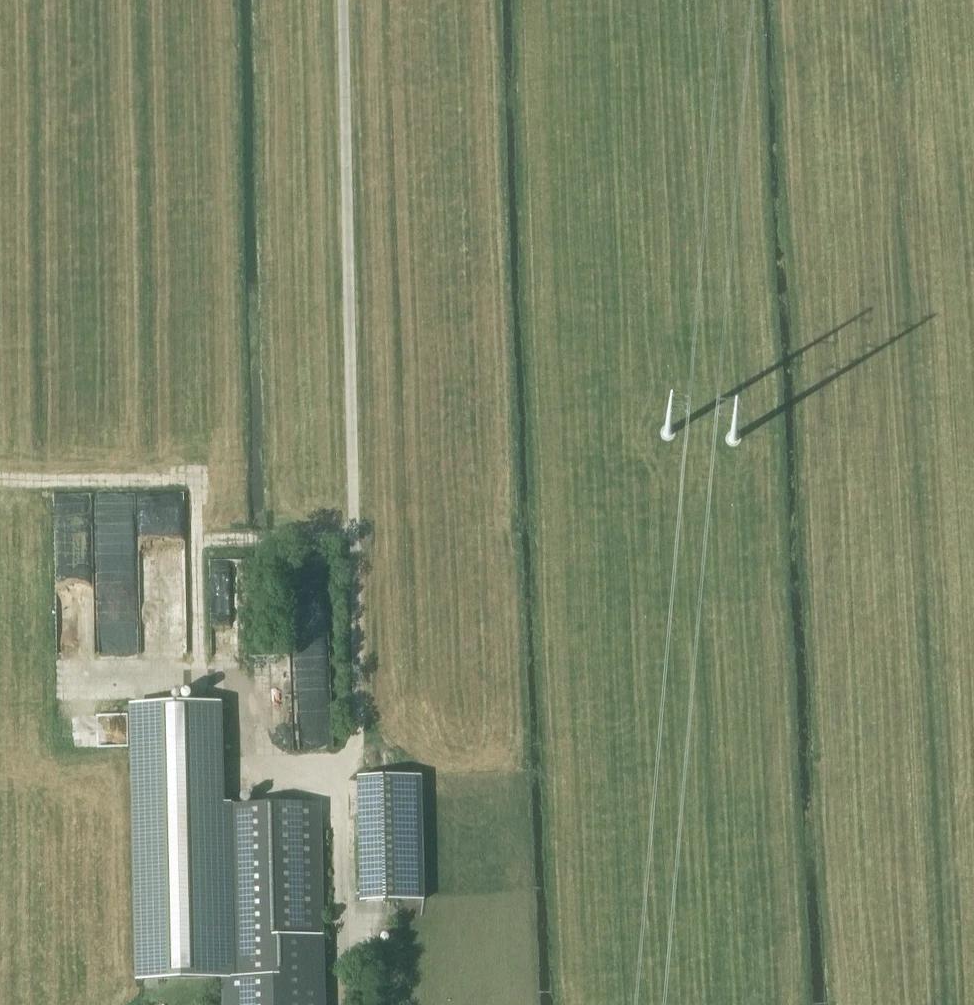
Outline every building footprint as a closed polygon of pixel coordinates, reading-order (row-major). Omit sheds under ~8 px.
[(215,702),(132,704),(140,980),(223,978),(223,1004),(325,1004),(320,803),(218,805),(215,702)] [(357,779),(360,901),(422,900),(420,777),(357,779)]
